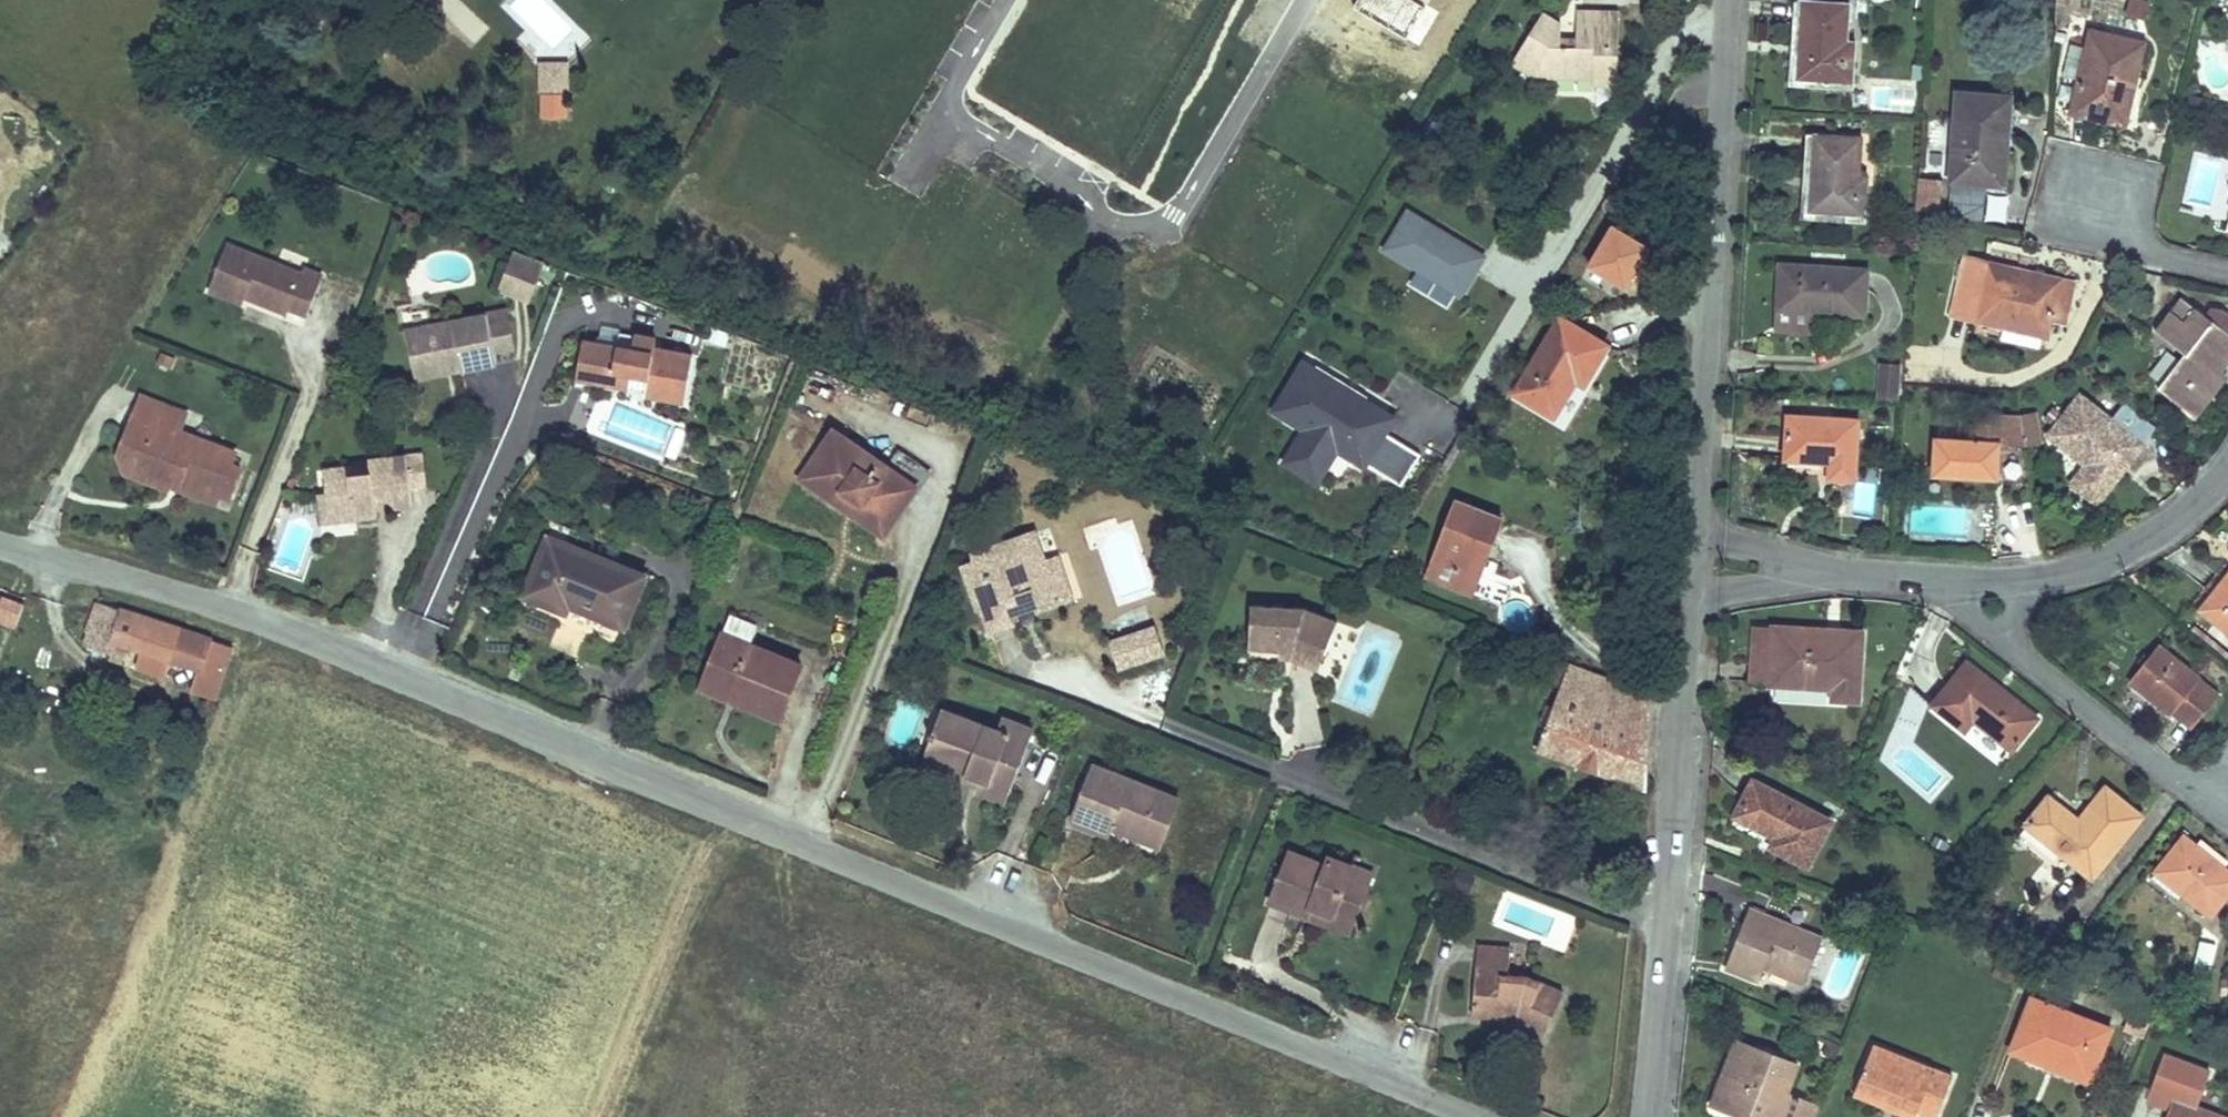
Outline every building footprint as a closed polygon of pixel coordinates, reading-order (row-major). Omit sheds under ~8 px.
[(432,1),(472,45),(488,30),(460,0),(433,0),(432,1)] [(1804,0),(1803,0),(1799,55),(1800,55),(1806,55),(1804,80),(1854,84),(1857,42),(1849,41),(1852,3),(1804,0)] [(2145,20),(2151,3),(2141,0),(2133,0),(2128,15),(2145,20)] [(1560,25),(1546,16),(1520,59),(1538,71),(1538,77),(1597,79),(1597,85),(1616,85),(1617,62),(1610,62),(1610,49),(1618,49),(1618,14),(1582,12),(1581,40),(1580,47),(1560,47),(1560,40),(1560,25)] [(2081,80),(2073,112),(2092,117),(2094,108),(2128,117),(2136,82),(2132,81),(2141,42),(2093,31),(2081,80)] [(2141,42),(2132,81),(2136,82),(2145,44),(2141,42)] [(2065,76),(2081,80),(2088,48),(2072,44),(2065,76)] [(1797,79),(1804,80),(1806,55),(1800,55),(1799,55),(1797,79)] [(568,65),(543,65),(543,91),(568,91),(568,65)] [(549,93),(549,117),(567,117),(567,93),(549,93)] [(1959,93),(1953,181),(1994,184),(1997,137),(2009,138),(2012,97),(1959,93)] [(2128,117),(2094,108),(2092,117),(2126,125),(2128,117)] [(1864,138),(1816,135),(1811,189),(1817,189),(1816,214),(1867,218),(1870,176),(1861,175),(1864,138)] [(2009,138),(1997,137),(1994,184),(2006,184),(2009,138)] [(1921,173),(1918,206),(1942,208),(1945,175),(1921,173)] [(1488,254),(1411,210),(1388,249),(1421,268),(1440,279),(1466,293),(1488,254)] [(1615,226),(1591,265),(1627,287),(1651,247),(1615,226)] [(303,273),(228,245),(210,292),(244,305),(247,298),(249,292),(291,308),(309,315),(324,276),(305,269),(303,273)] [(529,300),(545,260),(514,247),(497,288),(529,300)] [(2075,283),(1967,258),(1954,315),(2007,326),(2004,340),(2041,348),(2044,335),(2050,336),(2054,319),(2067,322),(2075,283)] [(1869,271),(1783,265),(1778,329),(1812,332),(1813,312),(1814,304),(1829,305),(1828,313),(1866,316),(1869,271)] [(1440,279),(1421,268),(1411,285),(1430,296),(1440,279)] [(291,308),(249,292),(247,298),(289,315),(291,308)] [(2195,414),(2220,383),(2217,380),(2223,373),(2227,367),(2227,313),(2225,310),(2216,309),(2209,317),(2184,298),(2159,330),(2188,354),(2162,388),(2195,414)] [(1829,305),(1814,304),(1813,312),(1828,313),(1829,305)] [(514,348),(507,311),(488,315),(496,352),(514,348)] [(488,315),(407,331),(415,373),(461,364),(463,370),(498,364),(488,315)] [(1562,317),(1516,393),(1555,417),(1577,381),(1585,386),(1609,346),(1562,317)] [(655,355),(658,340),(622,333),(620,340),(600,337),(598,345),(655,355)] [(686,403),(695,356),(677,354),(679,343),(658,340),(655,355),(598,345),(584,342),(580,365),(594,367),(592,382),(631,389),(635,371),(650,374),(646,396),(686,403)] [(463,370),(461,364),(415,373),(416,379),(463,370)] [(592,382),(594,367),(580,365),(577,379),(592,382)] [(1317,371),(1307,366),(1281,411),(1313,429),(1302,447),(1331,464),(1342,446),(1408,484),(1426,452),(1388,430),(1395,417),(1376,406),(1373,412),(1364,407),(1368,401),(1371,395),(1320,365),(1317,371)] [(1881,398),(1899,399),(1901,366),(1883,365),(1881,398)] [(2223,373),(2217,380),(2220,383),(2226,376),(2223,373)] [(137,410),(168,421),(173,408),(142,396),(137,410)] [(2158,428),(2126,403),(2113,420),(2082,396),(2051,436),(2072,452),(2089,465),(2074,484),(2099,503),(2158,428)] [(1368,401),(1364,407),(1373,412),(1376,406),(1368,401)] [(219,494),(231,499),(243,469),(232,465),(237,453),(181,432),(188,414),(173,408),(168,421),(137,410),(128,433),(140,438),(132,458),(152,466),(146,480),(170,489),(174,480),(201,490),(199,495),(216,501),(219,494)] [(1938,440),(1936,474),(1984,477),(1985,466),(1998,467),(2000,445),(2027,446),(2026,445),(2021,415),(1975,411),(1973,442),(1938,440)] [(2035,413),(2021,415),(2026,445),(2027,446),(2040,445),(2035,413)] [(1859,421),(1790,417),(1787,460),(1832,462),(1831,479),(1856,481),(1859,421)] [(889,467),(836,431),(803,478),(885,535),(930,471),(901,450),(889,467)] [(140,438),(128,433),(120,454),(127,473),(146,480),(152,466),(132,458),(140,438)] [(1320,483),(1331,464),(1302,447),(1291,466),(1320,483)] [(2057,471),(2074,484),(2089,465),(2072,452),(2057,471)] [(425,454),(409,456),(412,489),(429,488),(425,454)] [(378,510),(414,506),(412,489),(409,456),(371,460),(372,465),(372,472),(326,478),(328,493),(330,515),(356,513),(356,519),(378,517),(378,510)] [(326,478),(372,472),(372,465),(326,470),(326,478)] [(1998,478),(1998,467),(1985,466),(1984,477),(1998,478)] [(356,519),(356,513),(330,515),(328,493),(321,493),(324,523),(356,519)] [(1476,595),(1505,521),(1457,502),(1433,561),(1444,566),(1438,580),(1476,595)] [(570,604),(626,626),(646,577),(574,548),(581,531),(557,521),(527,595),(567,611),(570,604)] [(1046,564),(1036,533),(975,554),(983,575),(976,577),(985,604),(983,606),(984,609),(991,631),(1015,623),(1012,614),(1039,605),(1040,608),(1065,600),(1059,582),(1065,581),(1058,560),(1046,564)] [(983,575),(977,560),(962,564),(978,610),(984,609),(983,606),(985,604),(976,577),(983,575)] [(1438,580),(1444,566),(1433,561),(1428,576),(1438,580)] [(2203,610),(2227,629),(2227,579),(2203,610)] [(3,598),(2,602),(0,607),(0,622),(17,628),(25,607),(3,598)] [(234,649),(102,604),(92,634),(105,639),(101,650),(113,654),(111,659),(123,663),(129,646),(144,651),(138,668),(167,678),(173,661),(200,671),(197,680),(221,688),(234,649)] [(1294,660),(1320,671),(1339,622),(1306,609),(1253,606),(1251,650),(1281,651),(1291,652),(1297,653),(1294,660)] [(731,617),(724,634),(751,645),(758,628),(731,617)] [(1166,655),(1156,626),(1112,641),(1121,670),(1166,655)] [(1864,632),(1775,628),(1775,629),(1754,628),(1752,667),(1773,668),(1772,686),(1835,689),(1834,700),(1861,702),(1864,632)] [(101,650),(105,639),(92,634),(88,646),(101,650)] [(785,711),(803,666),(751,645),(724,634),(703,688),(729,699),(733,689),(785,711)] [(2160,645),(2132,681),(2173,714),(2175,712),(2194,728),(2220,695),(2160,645)] [(1291,652),(1281,651),(1280,659),(1294,660),(1297,653),(1291,652)] [(1563,685),(1570,667),(1549,659),(1542,677),(1563,685)] [(1936,705),(1949,689),(1936,663),(1909,689),(1929,705),(1932,703),(1936,705)] [(2039,718),(1969,663),(1949,689),(1936,705),(1967,730),(1976,719),(2014,749),(2039,718)] [(1652,698),(1570,667),(1563,685),(1539,748),(1618,778),(1636,730),(1651,736),(1652,698)] [(1772,686),(1773,668),(1752,667),(1751,684),(1772,686)] [(217,699),(221,688),(197,680),(193,690),(217,699)] [(785,711),(733,689),(729,699),(781,720),(785,711)] [(1008,802),(1035,730),(1003,719),(998,732),(943,711),(928,751),(950,759),(948,766),(982,779),(980,785),(978,791),(1008,802)] [(1636,730),(1618,778),(1645,788),(1651,736),(1636,730)] [(980,785),(982,779),(948,766),(950,759),(928,751),(923,764),(980,785)] [(1180,800),(1096,766),(1074,821),(1109,835),(1112,827),(1161,847),(1180,800)] [(1832,822),(1755,781),(1737,815),(1777,837),(1772,847),(1809,866),(1832,822)] [(2050,798),(2029,824),(2094,877),(2142,817),(2108,789),(2081,822),(2050,798)] [(1938,835),(1933,845),(1948,853),(1953,842),(1938,835)] [(2227,897),(2227,870),(2224,867),(2197,846),(2186,836),(2153,878),(2178,898),(2182,892),(2213,916),(2227,897)] [(2197,846),(2224,867),(2227,863),(2227,862),(2202,841),(2197,846)] [(1327,867),(1291,853),(1272,902),(1309,917),(1313,907),(1354,923),(1369,885),(1349,877),(1353,867),(1331,858),(1327,867)] [(1349,877),(1369,885),(1374,874),(1353,867),(1349,877)] [(1808,979),(1824,939),(1765,915),(1766,911),(1755,906),(1754,911),(1750,909),(1727,968),(1761,982),(1766,969),(1768,963),(1808,979)] [(1354,923),(1313,907),(1309,917),(1350,933),(1354,923)] [(1874,933),(1886,938),(1890,928),(1878,922),(1874,933)] [(2210,978),(2218,945),(2202,940),(2194,973),(2210,978)] [(1516,1029),(1545,1040),(1564,992),(1529,977),(1509,975),(1512,948),(1479,945),(1473,1017),(1504,1019),(1517,1020),(1516,1029)] [(1806,985),(1808,979),(1768,963),(1766,969),(1806,985)] [(2112,1029),(2033,999),(2013,1051),(2031,1058),(2034,1051),(2095,1075),(2112,1029)] [(2146,1037),(2153,1020),(2142,1015),(2135,1033),(2146,1037)] [(1503,1027),(1516,1029),(1517,1020),(1504,1019),(1503,1027)] [(1799,1065),(1738,1041),(1730,1063),(1735,1065),(1718,1107),(1743,1116),(1818,1116),(1820,1110),(1800,1102),(1787,1096),(1799,1065)] [(1875,1045),(1858,1088),(1899,1104),(1896,1111),(1912,1116),(1917,1116),(1920,1110),(1938,1116),(1954,1077),(1875,1045)] [(2095,1075),(2034,1051),(2031,1058),(2092,1082),(2095,1075)] [(1718,1107),(1735,1065),(1730,1063),(1713,1105),(1718,1107)] [(2206,1111),(2212,1095),(2181,1084),(2170,1112),(2154,1105),(2150,1116),(2222,1116),(2206,1111)] [(1896,1111),(1899,1104),(1858,1088),(1855,1095),(1896,1111)]
